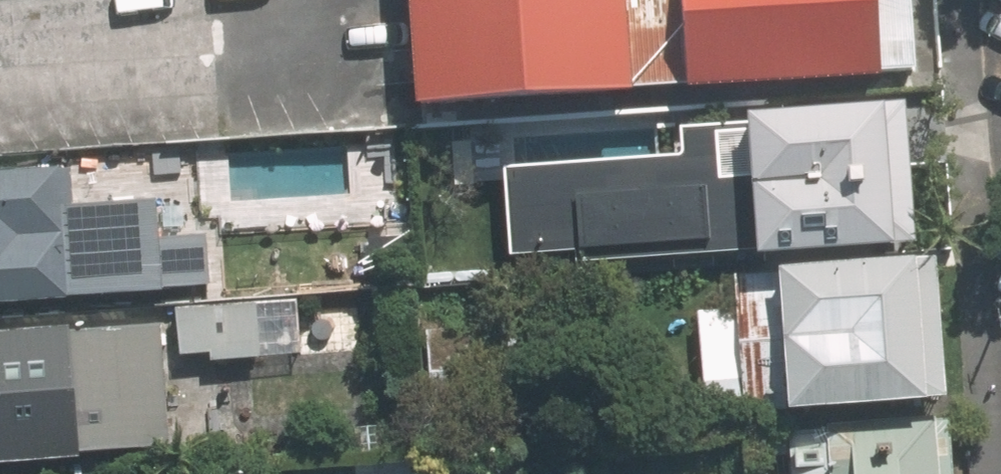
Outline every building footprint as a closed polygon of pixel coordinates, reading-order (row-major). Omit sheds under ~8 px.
[(403,121),(917,83),(911,0),(393,0),(403,121)] [(724,261),(725,271),(890,262),(882,124),(717,133),(718,156),(682,158),(688,263),(724,261)] [(367,133),(297,136),(299,179),(369,176),(367,133)] [(665,157),(482,166),(487,265),(670,255),(665,157)] [(0,178),(0,316),(213,305),(210,239),(146,242),(142,170),(0,178)] [(695,306),(696,419),(920,416),(918,274),(749,276),(750,330),(717,331),(716,306),(695,306)] [(274,311),(165,314),(166,371),(276,368),(274,311)] [(0,340),(0,472),(162,459),(151,328),(0,340)] [(939,422),(912,420),(911,448),(877,447),(877,466),(813,465),(813,473),(938,473),(939,422)]
